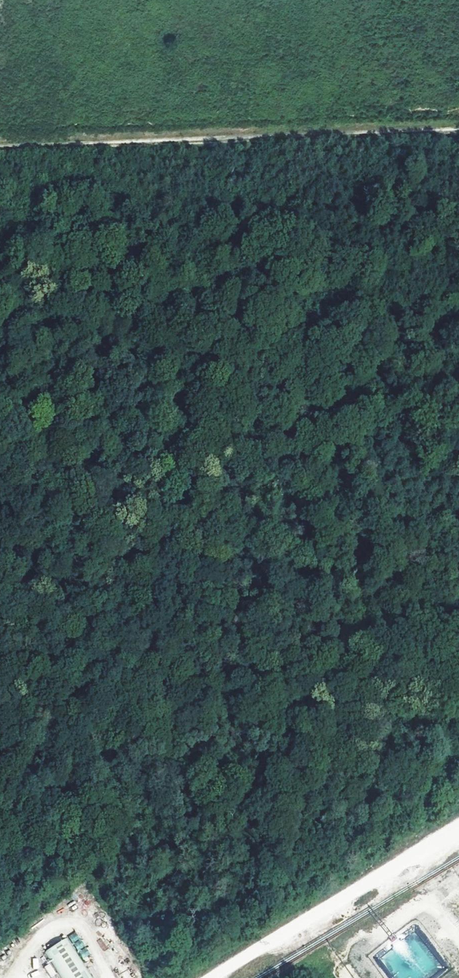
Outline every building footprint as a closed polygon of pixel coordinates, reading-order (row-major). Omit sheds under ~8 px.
[(75,932),(68,936),(73,943),(79,939),(75,932)] [(103,951),(109,947),(103,937),(97,940),(103,951)] [(44,952),(60,977),(90,977),(67,938),(44,952)]
